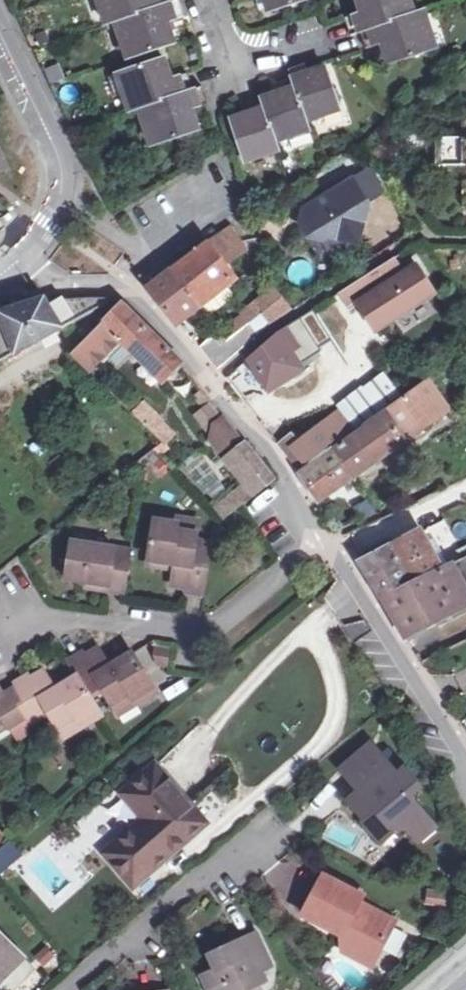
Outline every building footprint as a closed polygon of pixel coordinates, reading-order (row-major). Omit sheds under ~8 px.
[(106,5),(101,6),(107,25),(116,22),(121,37),(126,36),(134,59),(176,45),(169,23),(185,17),(180,1),(171,4),(169,0),(104,0),(106,5)] [(271,13),(312,0),(266,0),(271,13)] [(362,13),(346,19),(352,35),(361,33),(367,50),(382,45),(391,66),(432,52),(425,31),(430,29),(423,11),(415,14),(411,0),(357,0),(362,13)] [(115,58),(124,56),(117,27),(109,29),(115,58)] [(425,31),(432,52),(437,51),(430,29),(425,31)] [(126,36),(121,37),(129,60),(134,59),(126,36)] [(165,58),(122,72),(129,93),(124,94),(129,111),(140,108),(146,125),(151,124),(157,146),(200,131),(193,110),(209,105),(203,87),(194,90),(189,73),(171,78),(165,58)] [(49,70),(53,83),(65,79),(61,66),(49,70)] [(279,94),(263,99),(245,105),(248,114),(231,120),(246,163),(280,151),(277,143),(310,131),(308,122),(342,110),(329,67),(309,74),(306,66),(290,70),(293,78),(276,84),(279,94)] [(129,93),(122,72),(117,73),(124,94),(129,93)] [(437,165),(465,164),(465,111),(463,111),(462,137),(437,138),(437,165)] [(151,124),(146,125),(152,148),(157,146),(151,124)] [(325,239),(331,235),(359,243),(370,203),(390,191),(374,169),(307,209),(303,223),(310,236),(325,239)] [(208,242),(226,266),(248,250),(231,225),(208,242)] [(331,235),(325,239),(336,256),(359,243),(331,235)] [(173,268),(200,307),(214,296),(236,278),(226,266),(208,242),(173,268)] [(397,257),(392,260),(401,274),(406,271),(397,257)] [(392,260),(344,290),(353,304),(363,298),(380,325),(427,296),(410,268),(406,271),(401,274),(392,260)] [(151,275),(155,281),(167,273),(163,267),(151,275)] [(179,325),(200,307),(173,268),(167,273),(155,281),(147,287),(178,325),(179,325)] [(254,302),(257,306),(263,314),(271,324),(294,309),(275,286),(254,302)] [(353,304),(344,290),(340,293),(348,307),(353,304)] [(214,296),(200,307),(208,317),(222,305),(214,296)] [(363,298),(353,304),(370,332),(380,325),(363,298)] [(115,299),(69,300),(45,300),(0,314),(0,363),(115,299)] [(71,357),(89,374),(106,357),(121,343),(133,355),(162,383),(182,363),(122,305),(71,357)] [(263,314),(257,306),(221,333),(226,341),(251,324),(263,314)] [(221,333),(200,347),(218,369),(259,335),(251,324),(226,341),(221,333)] [(252,359),(271,385),(300,364),(280,337),(252,359)] [(121,343),(106,357),(119,370),(133,355),(121,343)] [(386,371),(338,406),(352,425),(400,391),(386,371)] [(401,398),(422,429),(449,410),(429,379),(401,398)] [(336,449),(353,477),(422,429),(401,398),(366,423),(368,426),(336,449)] [(213,438),(229,459),(247,445),(212,402),(198,413),(215,436),(213,438)] [(151,432),(161,423),(145,407),(136,417),(151,432)] [(292,432),(277,444),(285,453),(298,470),(333,444),(351,430),(339,412),(300,442),(292,432)] [(151,432),(163,443),(173,435),(161,423),(151,432)] [(169,450),(163,443),(154,451),(160,458),(169,450)] [(274,480),(247,445),(229,459),(225,461),(244,486),(222,505),(232,515),(274,480)] [(319,501),(353,477),(336,449),(302,475),(319,501)] [(186,467),(198,486),(216,474),(204,455),(186,467)] [(355,505),(362,518),(375,511),(366,498),(355,505)] [(232,515),(222,505),(215,511),(225,520),(232,515)] [(197,541),(197,535),(177,531),(178,523),(156,519),(149,562),(175,566),(172,588),(187,590),(187,593),(204,596),(212,544),(197,541)] [(177,531),(197,535),(199,526),(178,523),(177,531)] [(411,582),(441,568),(432,549),(421,529),(389,545),(411,582)] [(105,592),(124,595),(131,551),(74,542),(68,580),(106,586),(105,592)] [(411,582),(389,545),(360,561),(382,596),(411,582)] [(441,568),(449,564),(439,546),(432,549),(441,568)] [(461,558),(465,556),(465,546),(457,550),(461,558)] [(382,596),(404,634),(465,602),(465,556),(461,558),(449,564),(441,568),(411,582),(382,596)] [(168,669),(170,659),(172,649),(162,648),(155,647),(152,666),(168,669)] [(77,676),(90,697),(104,689),(113,704),(131,694),(137,703),(156,692),(133,653),(110,667),(99,648),(84,657),(82,653),(69,661),(77,676)] [(49,715),(59,729),(76,719),(83,729),(103,718),(90,697),(77,676),(55,689),(44,671),(30,678),(28,675),(15,684),(16,687),(34,715),(38,722),(49,715)] [(6,723),(10,730),(34,715),(16,687),(4,695),(0,697),(0,726),(6,723)] [(131,694),(113,704),(119,714),(137,703),(131,694)] [(76,719),(59,729),(65,739),(83,729),(76,719)] [(0,726),(0,735),(10,730),(6,723),(0,726)] [(338,768),(350,782),(381,755),(369,741),(338,768)] [(375,810),(362,821),(379,841),(391,830),(412,832),(421,842),(438,828),(413,797),(408,791),(418,783),(406,769),(398,776),(390,765),(381,755),(350,782),(360,793),(375,810)] [(397,759),(390,765),(398,776),(406,769),(397,759)] [(208,826),(157,765),(123,795),(145,821),(105,854),(135,888),(175,854),(172,852),(182,843),(185,846),(208,826)] [(408,791),(413,797),(415,796),(423,789),(418,783),(408,791)] [(347,803),(362,821),(375,810),(360,793),(347,803)] [(1,845),(9,839),(0,828),(0,846),(1,845)] [(172,852),(175,854),(185,846),(182,843),(172,852)] [(0,852),(0,853),(9,864),(17,857),(7,846),(0,852)] [(9,864),(0,853),(0,872),(9,864)] [(304,915),(342,935),(347,926),(353,930),(350,936),(360,942),(351,955),(371,967),(395,922),(359,903),(362,897),(324,877),(304,915)] [(426,891),(425,905),(447,908),(449,893),(426,891)] [(240,943),(243,952),(230,957),(226,949),(210,956),(217,971),(204,977),(210,989),(249,989),(260,985),(266,982),(261,971),(271,966),(257,935),(240,943)] [(360,942),(350,936),(342,950),(351,955),(360,942)] [(19,961),(0,941),(0,979),(19,961)] [(243,952),(240,943),(226,949),(230,957),(243,952)]
